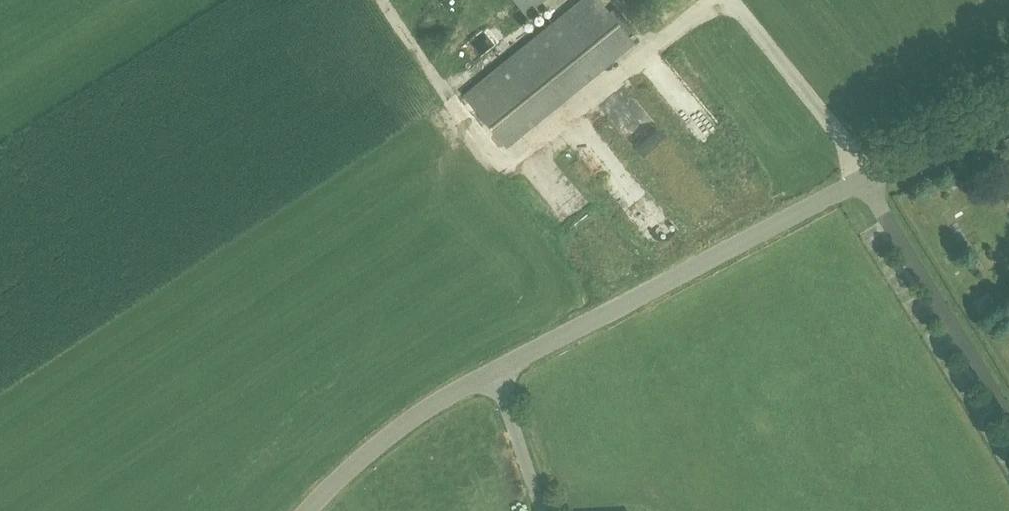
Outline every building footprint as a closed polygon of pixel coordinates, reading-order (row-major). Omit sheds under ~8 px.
[(507,149),(636,44),(600,0),(579,0),(463,95),(507,149)] [(526,16),(545,0),(513,0),(526,16)] [(635,218),(649,206),(639,194),(625,206),(635,218)] [(878,251),(881,256),(887,253),(884,248),(878,251)]
